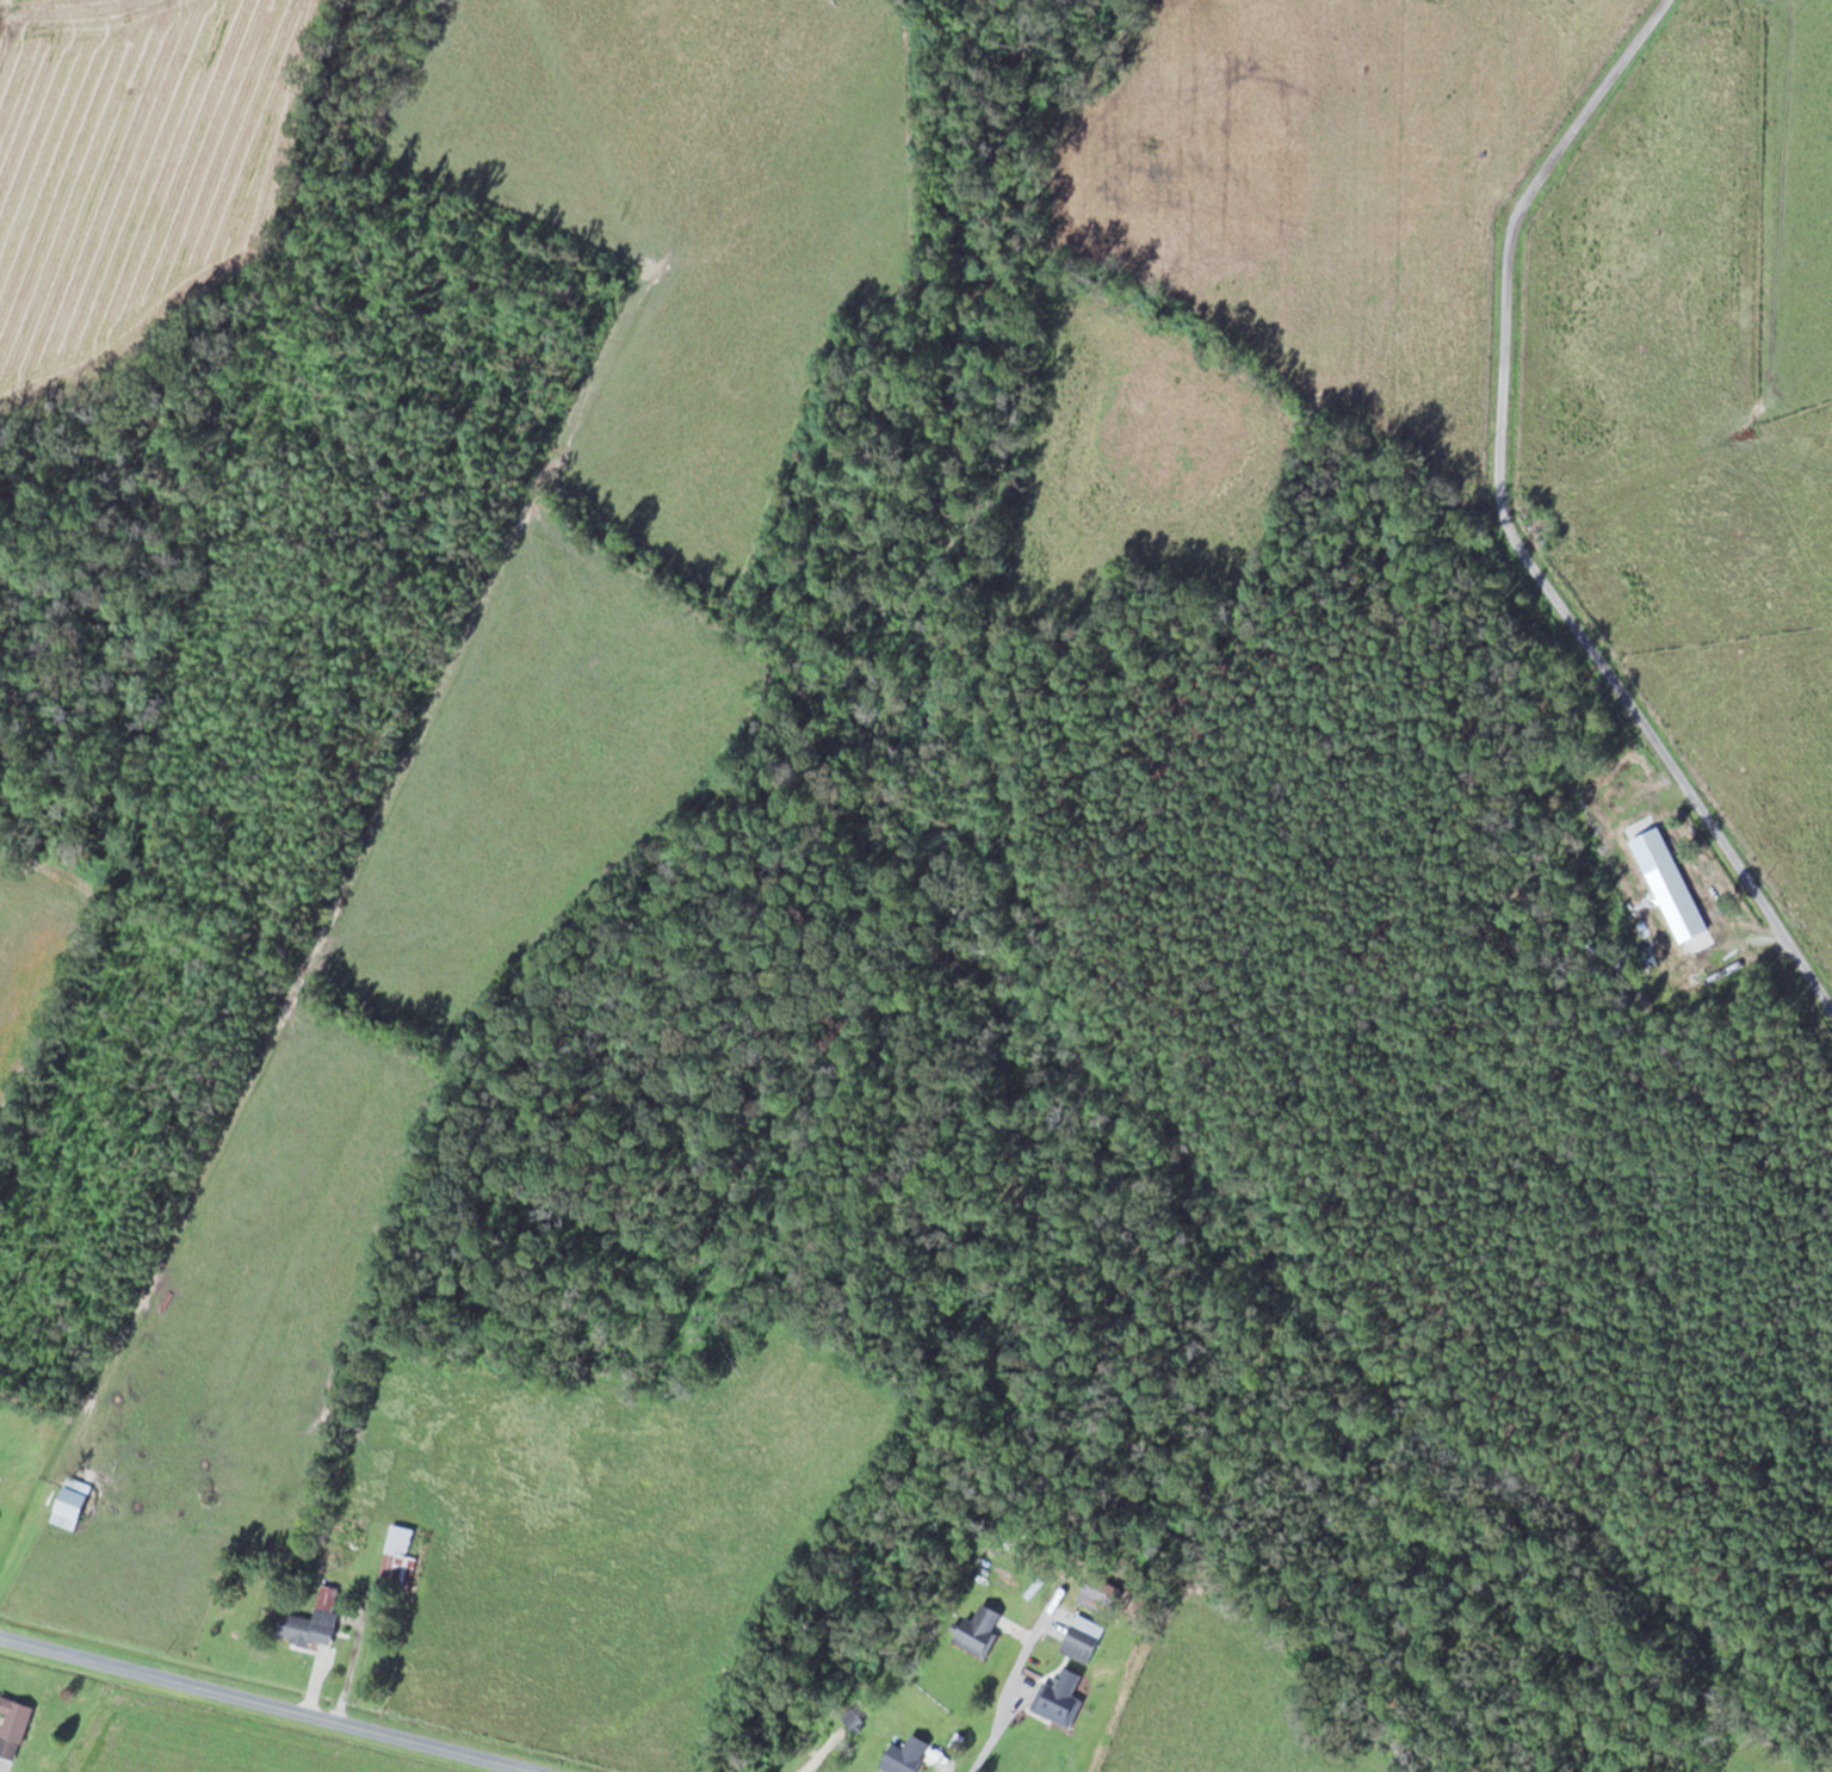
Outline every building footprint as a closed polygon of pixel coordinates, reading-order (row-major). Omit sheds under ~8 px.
[(1632,839),(1678,946),(1709,932),(1662,826),(1632,839)] [(50,1521),(74,1530),(92,1485),(68,1476),(50,1521)] [(410,1594),(423,1531),(391,1524),(378,1588),(410,1594)] [(314,1620),(283,1613),(278,1637),(332,1648),(339,1612),(335,1611),(341,1581),(323,1577),(314,1620)] [(1007,1616),(984,1603),(974,1621),(968,1617),(954,1640),(984,1657),(1007,1616)] [(1060,1650),(1088,1664),(1106,1627),(1078,1613),(1060,1650)] [(1031,1709),(1069,1728),(1083,1700),(1045,1681),(1031,1709)] [(1,1695),(0,1698),(0,1717),(3,1718),(0,1729),(0,1756),(16,1761),(34,1705),(1,1695)] [(880,1767),(889,1771),(917,1771),(932,1744),(913,1734),(905,1749),(893,1743),(880,1767)]
